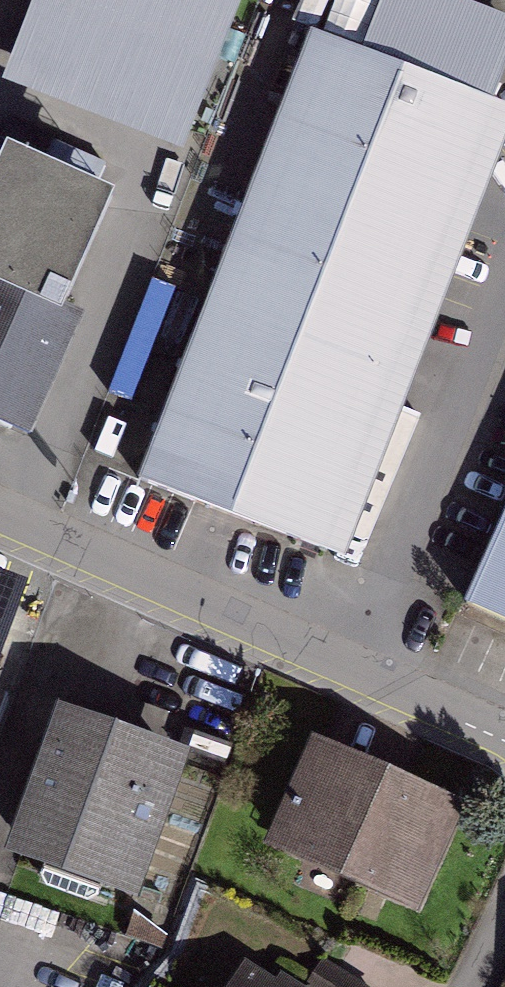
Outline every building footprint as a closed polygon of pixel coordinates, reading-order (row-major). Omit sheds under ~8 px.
[(3,69),(190,135),(238,0),(27,0),(3,69)] [(142,482),(339,562),(504,152),(504,113),(321,39),(142,482)] [(0,143),(0,287),(60,314),(68,294),(51,287),(105,165),(9,122),(0,143)] [(60,314),(0,287),(0,423),(9,427),(60,314)] [(420,619),(504,656),(504,436),(420,619)] [(27,614),(0,604),(0,689),(27,614)] [(194,768),(73,726),(28,864),(140,904),(194,768)] [(467,812),(324,748),(279,846),(423,911),(467,812)]
